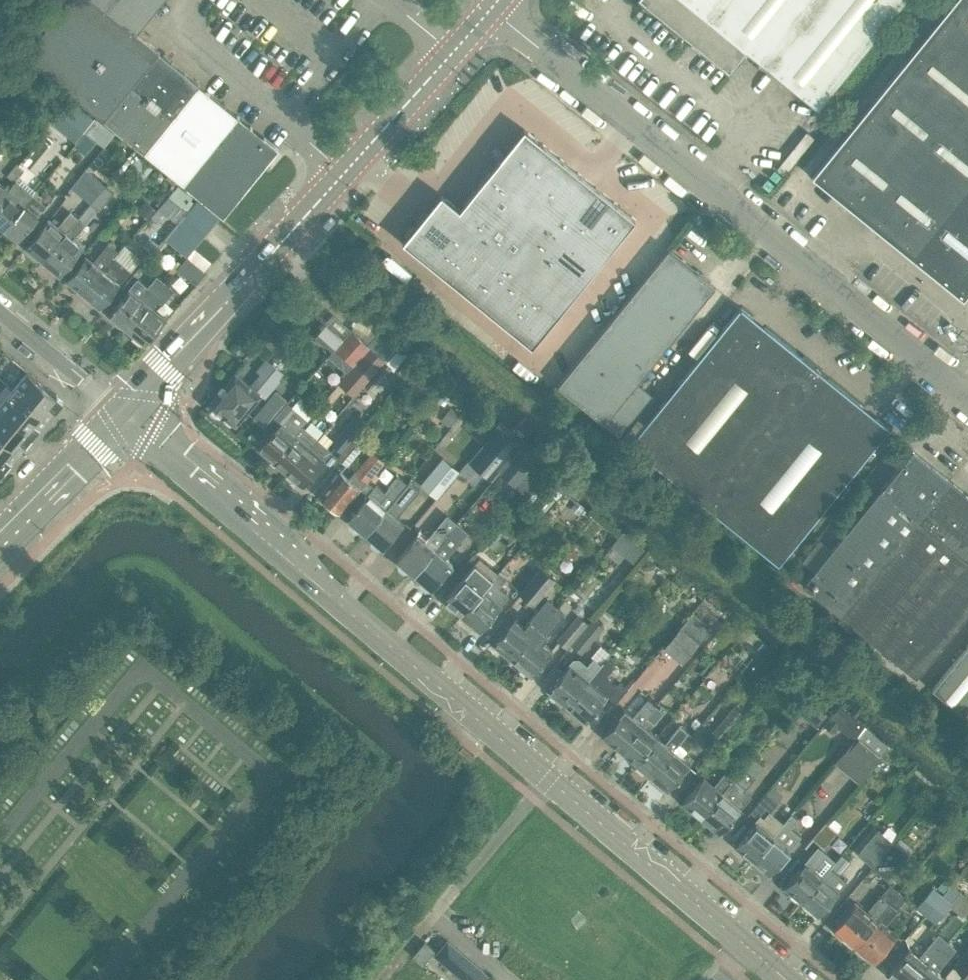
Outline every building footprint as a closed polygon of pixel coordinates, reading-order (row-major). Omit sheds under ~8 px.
[(24,53),(223,215),(278,147),(136,31),(161,0),(67,0),(24,53)] [(905,0),(641,0),(729,71),(746,49),(817,108),(905,0)] [(814,175),(964,297),(967,292),(967,0),(955,0),(814,175)] [(524,128),(501,156),(522,172),(544,144),(524,128)] [(45,135),(32,151),(44,161),(58,145),(45,135)] [(544,144),(522,172),(539,186),(562,159),(544,144)] [(501,156),(487,174),(543,219),(557,201),(539,186),(522,172),(501,156)] [(562,159),(539,186),(557,201),(579,173),(562,159)] [(16,180),(24,171),(16,164),(7,175),(11,179),(5,186),(0,182),(0,200),(16,180)] [(86,169),(71,186),(90,202),(105,185),(86,169)] [(579,173),(557,201),(575,215),(598,188),(579,173)] [(487,174),(472,191),(528,237),(543,219),(487,174)] [(20,183),(16,180),(0,200),(0,224),(4,228),(32,194),(35,190),(23,180),(20,183)] [(105,185),(90,202),(98,209),(100,210),(115,192),(105,185)] [(193,199),(177,186),(158,210),(173,222),(193,199)] [(598,188),(575,215),(593,230),(615,202),(598,188)] [(459,208),(458,209),(477,225),(496,240),(514,254),(528,237),(472,191),(459,208)] [(18,239),(46,205),(32,194),(4,228),(18,239)] [(440,194),(426,211),(464,241),(477,225),(458,209),(459,208),(440,194)] [(217,221),(219,218),(196,199),(172,228),(195,247),(209,230),(217,221)] [(557,201),(543,219),(599,264),(613,246),(593,230),(575,215),(557,201)] [(615,202),(593,230),(613,246),(636,219),(615,202)] [(60,274),(85,244),(76,236),(91,217),(84,211),(78,218),(43,260),(50,266),(50,269),(55,273),(58,273),(60,274)] [(426,211),(415,225),(452,256),(464,241),(426,211)] [(43,260),(78,218),(70,212),(58,227),(49,219),(26,246),(28,247),(28,251),(33,255),(36,254),(43,260)] [(543,219),(528,237),(584,282),(599,264),(543,219)] [(415,225),(402,242),(439,272),(452,256),(415,225)] [(452,256),(439,272),(458,287),(496,240),(477,225),(464,241),(452,256)] [(110,245),(118,251),(125,243),(117,237),(110,245)] [(528,237),(514,254),(570,300),(584,282),(528,237)] [(496,240),(458,287),(476,301),(499,272),(514,254),(496,240)] [(80,290),(83,293),(103,271),(114,256),(118,251),(110,245),(108,243),(92,262),(85,256),(66,279),(70,282),(70,285),(71,288),(73,290),(77,291),(80,290)] [(193,248),(177,269),(195,284),(196,283),(206,272),(204,270),(210,262),(193,248)] [(625,398),(715,286),(710,282),(711,281),(671,248),(670,249),(668,248),(664,253),(559,386),(604,422),(625,398)] [(514,254),(499,272),(518,287),(536,302),(555,318),(570,300),(514,254)] [(100,307),(119,284),(112,278),(124,265),(114,256),(103,271),(83,293),(100,307)] [(499,272),(476,301),(494,316),(518,287),(499,272)] [(129,289),(108,313),(127,329),(166,282),(157,275),(147,287),(137,278),(129,289)] [(166,282),(127,329),(145,344),(166,319),(151,308),(157,300),(162,304),(174,289),(166,282)] [(518,287),(494,316),(512,331),(536,302),(518,287)] [(536,302),(512,331),(532,347),(555,318),(536,302)] [(779,563),(890,426),(854,398),(741,305),(666,398),(630,442),(779,563)] [(363,383),(384,359),(400,339),(383,325),(367,342),(370,346),(355,363),(348,370),(363,383)] [(352,329),(337,346),(355,363),(370,346),(367,342),(352,329)] [(235,373),(209,403),(210,404),(210,409),(216,414),(221,414),(235,425),(261,394),(265,397),(284,374),(265,357),(255,369),(259,372),(249,384),(235,373)] [(61,399),(37,379),(27,370),(12,388),(46,417),(61,399)] [(279,405),(290,393),(280,385),(270,397),(279,405)] [(12,388),(0,403),(0,407),(32,434),(46,417),(12,388)] [(0,407),(0,436),(18,451),(32,434),(0,407)] [(272,459),(294,434),(295,433),(289,427),(295,420),(288,413),(258,447),(272,459)] [(288,473),(317,439),(302,426),(296,433),(273,460),(288,473)] [(489,478),(517,446),(496,428),(468,460),(489,478)] [(340,452),(351,439),(343,432),(332,444),(340,452)] [(0,436),(0,465),(4,468),(18,451),(0,436)] [(302,485),(331,451),(317,439),(288,473),(302,485)] [(346,464),(360,447),(351,440),(337,457),(346,464)] [(500,472),(523,492),(534,478),(525,470),(536,458),(522,446),(500,472)] [(339,512),(386,457),(374,447),(364,460),(365,461),(356,472),(354,471),(348,477),(341,471),(338,474),(337,473),(331,480),(332,481),(319,496),(329,504),(328,506),(334,511),(336,510),(339,512)] [(967,500),(967,493),(913,448),(803,583),(859,628),(967,500)] [(437,496),(458,470),(442,457),(421,483),(437,496)] [(364,533),(407,482),(397,474),(389,484),(384,491),(375,483),(347,518),(349,520),(350,525),(355,528),(359,528),(364,533)] [(382,548),(403,524),(395,517),(419,488),(409,480),(407,482),(364,533),(371,538),(371,543),(377,547),(380,546),(382,548)] [(859,628),(917,675),(967,612),(967,500),(859,628)] [(413,574),(448,533),(456,523),(447,515),(430,535),(431,536),(426,543),(416,535),(396,559),(398,561),(398,566),(403,569),(407,569),(413,574)] [(611,543),(632,562),(643,548),(622,530),(611,543)] [(431,589),(452,564),(438,552),(441,549),(444,552),(447,548),(449,551),(458,541),(448,533),(413,574),(419,579),(419,584),(424,587),(429,587),(431,589)] [(488,584),(497,572),(489,566),(480,577),(488,584)] [(533,603),(554,578),(540,567),(520,592),(533,603)] [(500,606),(499,605),(508,596),(498,587),(505,579),(497,572),(488,584),(482,590),(462,615),(469,621),(470,625),(474,629),(478,629),(480,631),(500,606)] [(462,615),(482,590),(464,575),(443,599),(445,602),(446,605),(451,609),(454,608),(462,615)] [(511,660),(547,616),(539,610),(525,627),(514,617),(493,642),(495,644),(495,647),(511,660)] [(710,626),(692,612),(664,646),(682,661),(710,626)] [(567,647),(587,623),(577,615),(557,639),(567,647)] [(531,674),(552,649),(551,648),(556,642),(547,634),(556,623),(547,616),(511,660),(526,673),(529,672),(531,674)] [(603,629),(594,620),(572,645),(582,653),(603,629)] [(967,708),(967,644),(932,688),(964,714),(967,708)] [(566,704),(600,665),(593,659),(587,667),(578,659),(573,659),(548,689),(550,690),(550,694),(556,698),(559,698),(566,704)] [(587,721),(608,697),(614,702),(635,678),(626,671),(624,674),(607,659),(603,662),(600,665),(566,704),(576,713),(576,715),(582,720),(583,719),(587,721)] [(828,716),(806,696),(795,708),(817,728),(828,716)] [(619,749),(641,723),(646,717),(654,723),(664,711),(648,698),(633,716),(624,709),(602,735),(605,737),(604,739),(611,745),(613,744),(619,749)] [(741,716),(732,709),(705,741),(714,749),(741,716)] [(635,762),(656,736),(641,723),(619,749),(624,754),(623,755),(631,761),(632,760),(635,762)] [(651,776),(688,731),(680,725),(665,743),(656,736),(635,762),(637,764),(636,766),(643,772),(645,771),(651,776)] [(889,747),(865,726),(836,761),(860,781),(889,747)] [(668,789),(689,763),(680,756),(696,738),(688,731),(651,776),(656,780),(655,782),(663,789),(665,787),(668,789)] [(700,817),(736,775),(728,769),(713,787),(702,777),(682,802),(685,804),(685,806),(691,811),(693,811),(700,817)] [(719,833),(740,808),(729,799),(744,782),(736,775),(700,817),(708,824),(709,827),(715,831),(717,831),(719,833)] [(775,805),(764,796),(751,811),(758,817),(764,819),(775,805)] [(805,846),(826,822),(814,812),(793,835),(805,846)] [(751,859),(772,835),(756,822),(735,846),(741,851),(742,854),(747,858),(750,858),(751,859)] [(836,831),(826,822),(805,846),(816,855),(836,831)] [(858,853),(873,866),(893,842),(878,829),(858,853)] [(769,874),(793,845),(786,839),(782,843),(772,835),(751,859),(754,862),(754,864),(759,869),(763,869),(769,874)] [(893,842),(873,866),(888,878),(909,854),(893,842)] [(801,901),(821,876),(805,862),(784,887),(791,892),(791,895),(797,900),(799,900),(801,901)] [(818,915),(838,890),(846,881),(829,867),(821,876),(801,901),(803,903),(804,906),(809,910),(812,910),(818,915)] [(853,944),(897,892),(889,885),(879,896),(868,909),(873,913),(869,917),(854,904),(833,928),(836,930),(836,932),(842,937),(845,937),(853,944)] [(952,885),(943,895),(926,914),(936,922),(961,893),(952,885)] [(917,906),(926,914),(943,895),(933,887),(917,906)] [(874,961),(894,936),(878,923),(881,920),(885,923),(906,898),(897,892),(853,944),(861,951),(862,954),(867,958),(870,958),(874,961)] [(946,942),(937,935),(919,958),(908,949),(887,973),(896,979),(913,979),(946,942)] [(423,964),(435,950),(425,942),(413,956),(423,964)] [(935,971),(954,949),(946,942),(913,979),(945,979),(935,971)] [(426,967),(441,979),(485,979),(444,946),(426,967)] [(963,972),(967,966),(967,947),(954,964),(963,972)]
